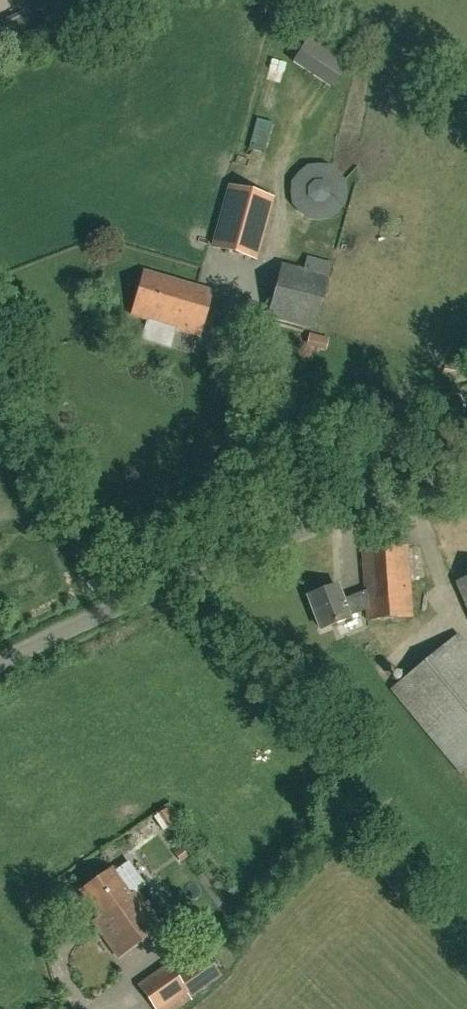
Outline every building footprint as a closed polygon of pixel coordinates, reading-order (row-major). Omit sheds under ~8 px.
[(310,40),(296,63),(338,88),(352,64),(310,40)] [(257,117),(250,147),(265,151),(273,121),(257,117)] [(346,216),(346,167),(295,167),(295,216),(346,216)] [(273,201),(232,189),(215,248),(255,260),(273,201)] [(282,264),(267,319),(315,331),(330,278),(282,264)] [(171,348),(176,331),(199,338),(212,292),(145,272),(131,317),(146,322),(141,339),(171,348)] [(367,621),(413,617),(408,546),(362,550),(365,591),(342,600),(336,585),(308,597),(322,630),(350,619),(349,617),(366,610),(367,621)] [(458,584),(466,603),(466,579),(458,584)] [(461,773),(466,768),(466,647),(458,635),(392,689),(461,773)] [(172,806),(160,814),(168,827),(180,819),(172,806)] [(161,928),(136,893),(130,897),(112,871),(82,893),(100,919),(94,923),(120,958),(161,928)] [(154,1008),(178,1008),(184,1004),(179,997),(187,992),(191,998),(222,974),(208,955),(178,978),(170,966),(139,987),(154,1008)]
